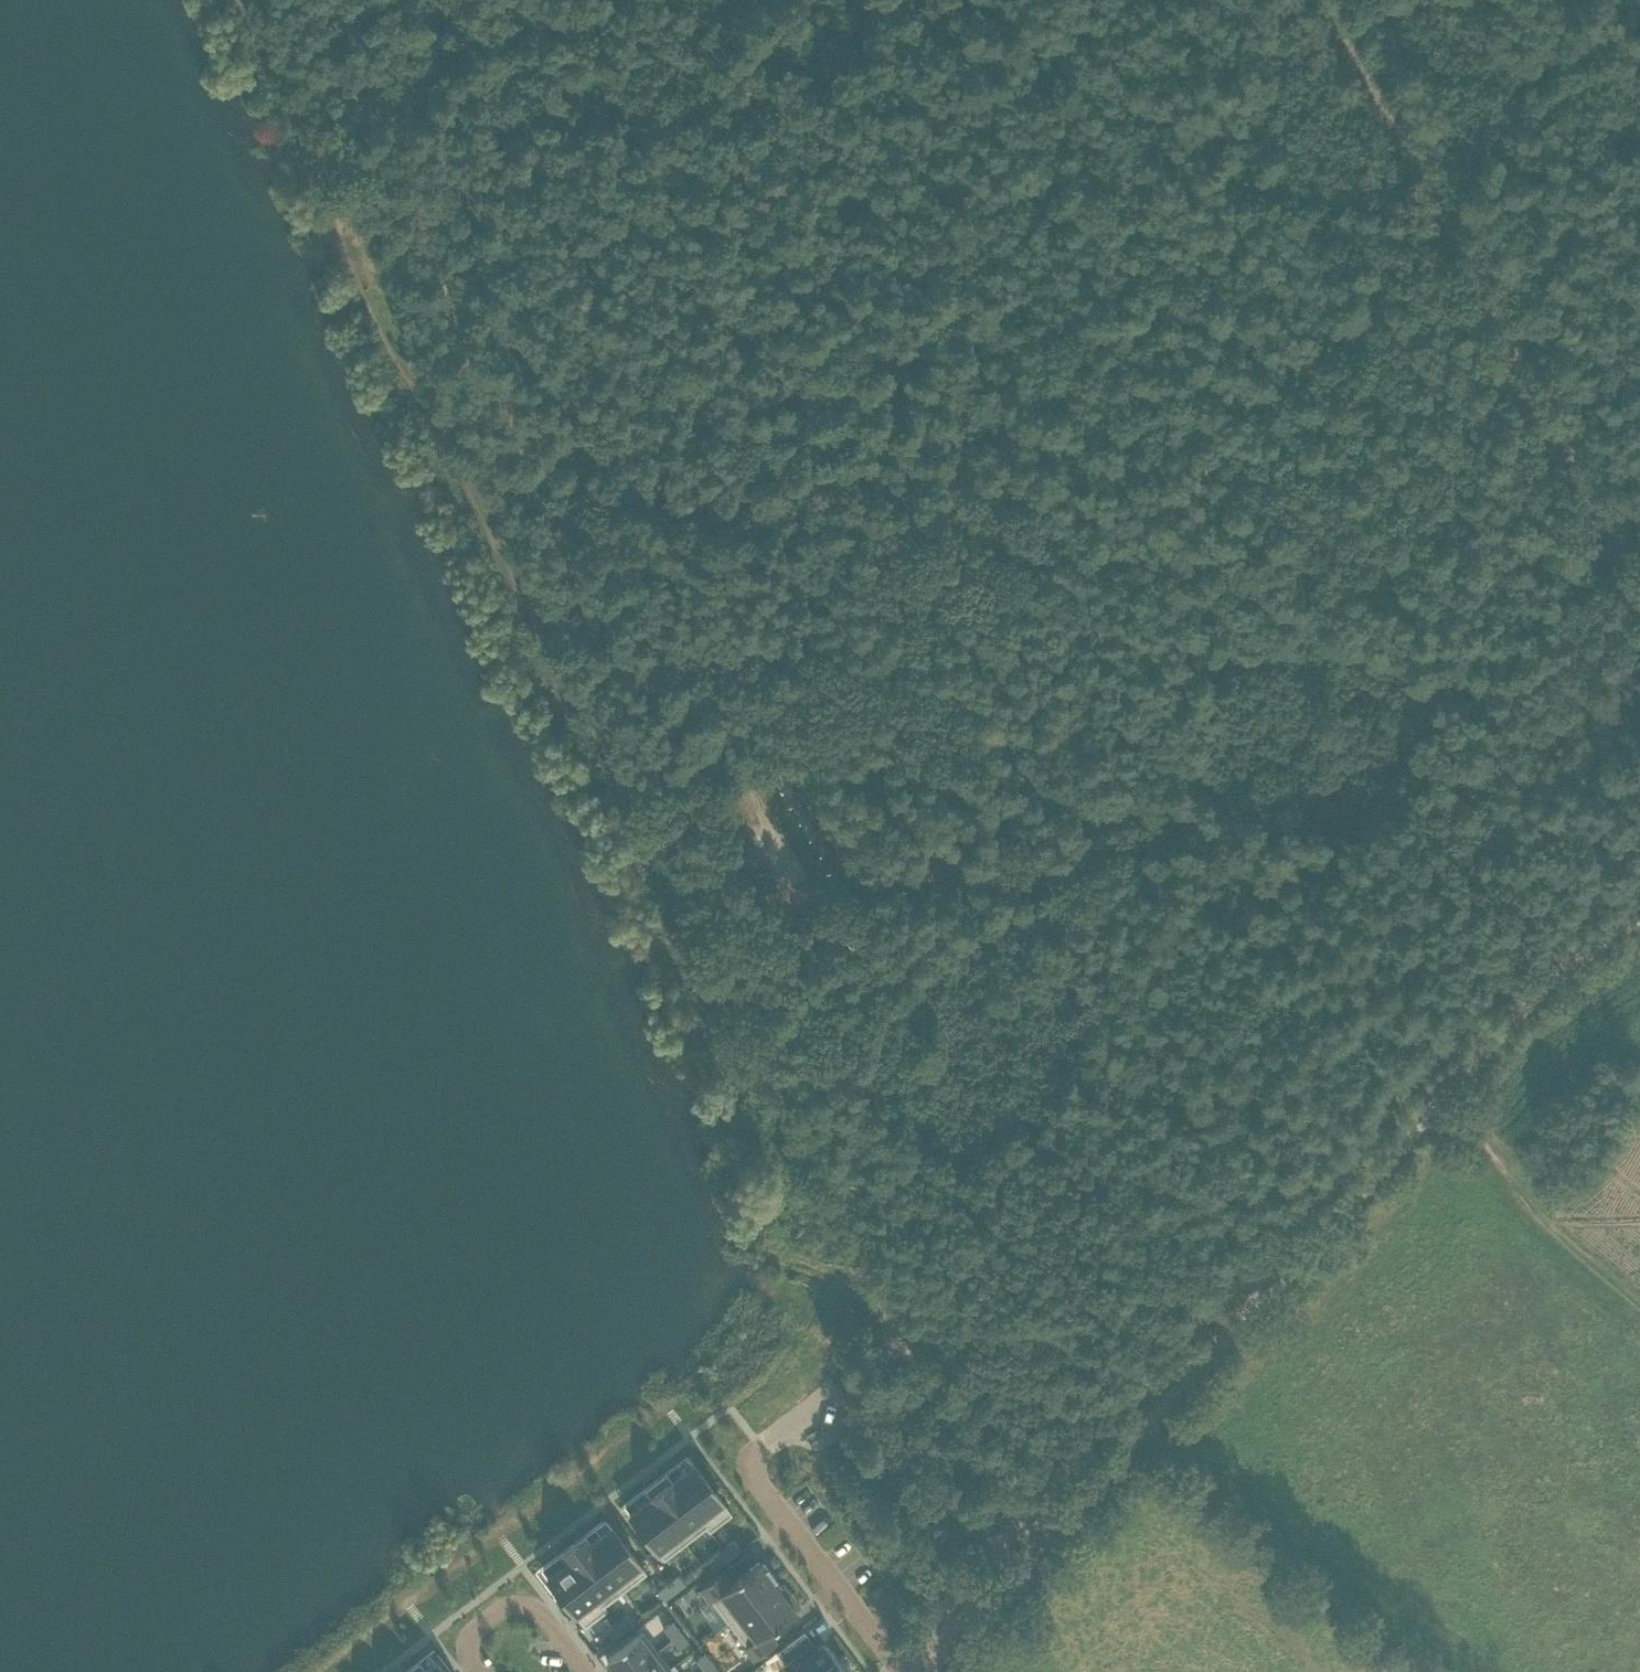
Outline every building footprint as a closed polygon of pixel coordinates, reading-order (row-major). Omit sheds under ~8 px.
[(1596,1424),(1595,1439),(1615,1440),(1615,1438),(1615,1427),(1616,1425),(1596,1424)] [(672,1479),(671,1480),(710,1530),(731,1513),(694,1464),(673,1480),(672,1479)] [(649,1497),(650,1498),(684,1543),(705,1527),(709,1531),(710,1530),(671,1480),(649,1497)] [(663,1559),(684,1543),(650,1498),(629,1514),(663,1559)] [(589,1543),(624,1589),(646,1572),(612,1527),(590,1544),(590,1543),(589,1543)] [(733,1539),(723,1547),(729,1556),(740,1548),(733,1539)] [(568,1559),(606,1609),(607,1609),(604,1604),(624,1589),(589,1543),(568,1559)] [(712,1555),(719,1564),(729,1556),(723,1547),(712,1555)] [(584,1626),(606,1609),(568,1559),(567,1560),(568,1561),(546,1577),(584,1626)] [(711,1600),(728,1622),(779,1583),(761,1559),(731,1582),(722,1571),(699,1588),(709,1601),(711,1600)] [(678,1574),(667,1582),(674,1591),(685,1583),(678,1574)] [(657,1591),(664,1599),(674,1591),(667,1582),(657,1591)] [(768,1630),(795,1609),(777,1586),(780,1584),(779,1583),(728,1622),(745,1645),(743,1647),(753,1659),(777,1642),(768,1630)] [(1291,1603),(1282,1604),(1284,1617),(1292,1616),(1291,1603)] [(626,1614),(616,1622),(622,1631),(633,1623),(626,1614)] [(1292,1616),(1284,1617),(1285,1630),(1294,1629),(1292,1616)] [(663,1627),(671,1638),(680,1631),(671,1620),(663,1627)] [(605,1630),(612,1638),(622,1631),(616,1622),(605,1630)] [(617,1671),(626,1671),(656,1649),(642,1630),(606,1657),(617,1671)] [(680,1631),(671,1638),(679,1648),(688,1642),(680,1631)] [(852,1671),(842,1658),(838,1660),(824,1642),(798,1662),(806,1671),(852,1671)] [(669,1666),(656,1649),(626,1671),(661,1671),(669,1666)] [(1290,1651),(1281,1652),(1283,1665),(1292,1664),(1290,1651)] [(695,1659),(703,1669),(712,1663),(704,1652),(695,1659)] [(1075,1654),(1066,1655),(1068,1668),(1076,1667),(1075,1654)] [(436,1661),(422,1671),(444,1671),(436,1661)] [(673,1663),(669,1666),(661,1671),(680,1671),(673,1663)] [(703,1669),(705,1671),(719,1671),(712,1663),(703,1669)] [(1283,1665),(1284,1671),(1293,1671),(1292,1664),(1283,1665)]
